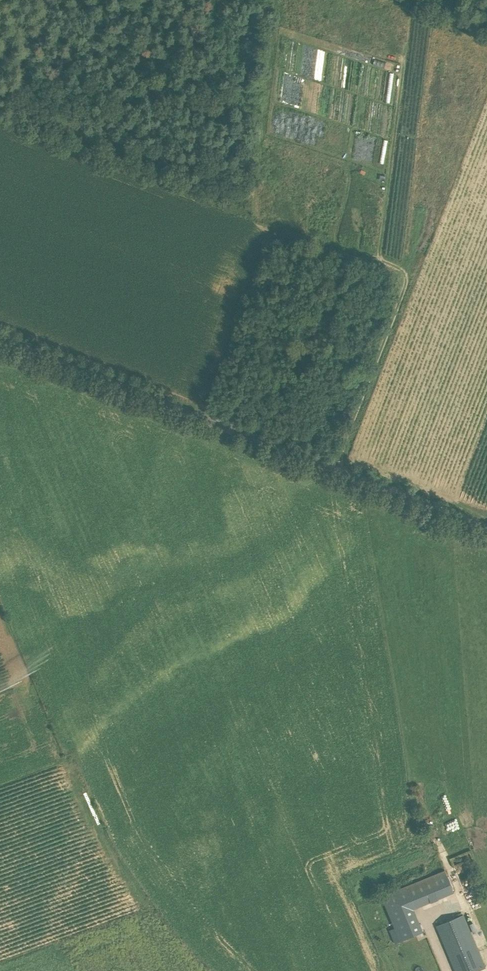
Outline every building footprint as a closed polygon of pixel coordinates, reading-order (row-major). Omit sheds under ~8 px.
[(454,892),(445,870),(406,886),(382,897),(401,941),(424,931),(415,909),(454,892)] [(436,926),(455,970),(477,970),(485,968),(463,914),(436,926)]
